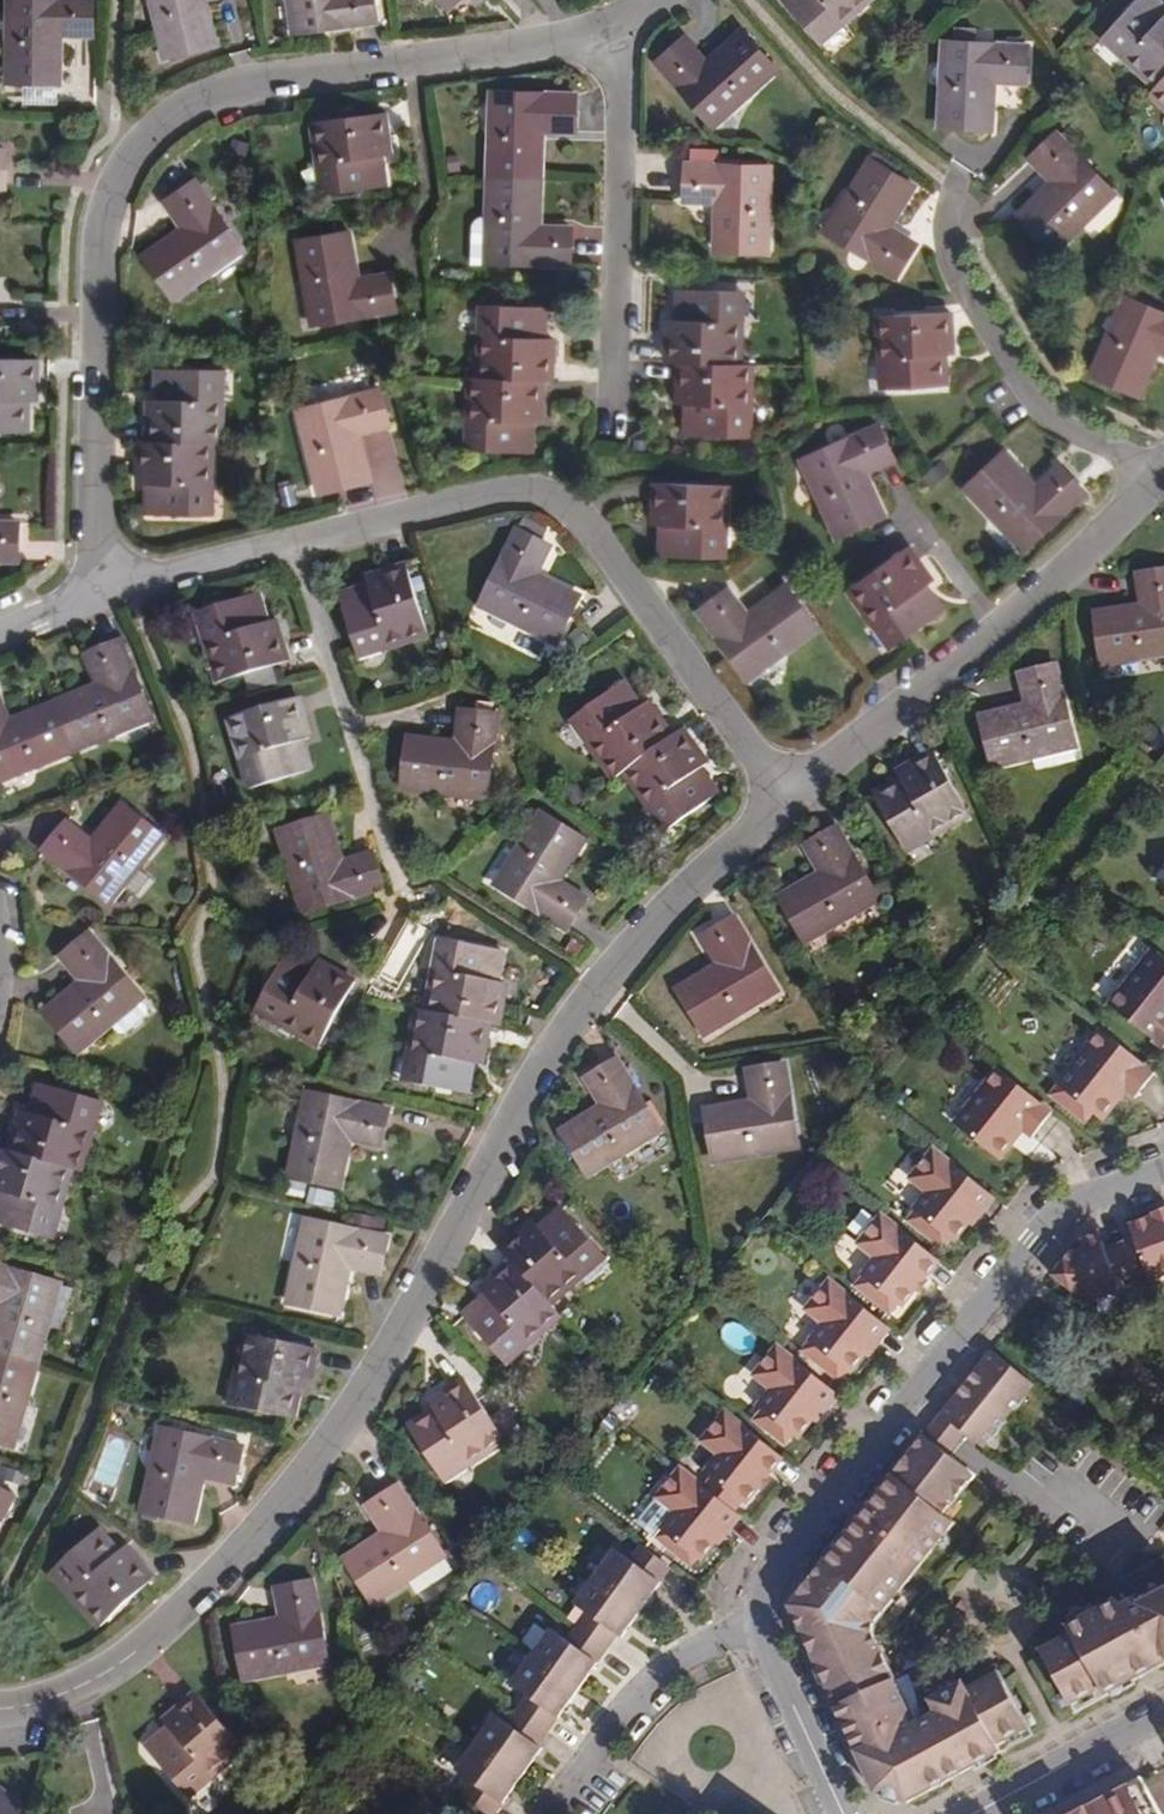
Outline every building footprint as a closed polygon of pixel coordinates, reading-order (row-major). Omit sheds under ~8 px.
[(77,0),(12,0),(12,44),(7,44),(7,85),(58,86),(60,46),(53,45),(53,34),(92,35),(92,0),(77,0)] [(158,19),(155,20),(163,55),(214,44),(206,5),(199,6),(198,0),(154,0),(158,19)] [(297,33),(376,21),(372,0),(292,0),(297,33)] [(445,10),(456,0),(435,0),(445,10)] [(808,33),(831,13),(834,17),(853,0),(778,0),(808,33)] [(1163,82),(1163,15),(1159,10),(1162,8),(1154,0),(1134,0),(1105,31),(1130,53),(1125,57),(1159,88),(1163,82)] [(776,70),(741,30),(713,55),(716,59),(708,68),(681,38),(655,60),(709,121),(743,93),(746,97),(776,70)] [(1028,46),(945,43),(944,91),(939,91),(938,128),(991,131),(992,89),(984,88),(984,80),(1025,81),(1028,46)] [(1159,88),(1154,93),(1163,102),(1163,82),(1159,88)] [(487,180),(540,181),(541,140),(536,140),(536,129),(574,131),(575,95),(493,92),(493,139),(488,138),(487,180)] [(390,154),(384,113),(313,123),(318,164),(325,163),(329,194),(385,186),(382,162),(377,162),(377,155),(390,154)] [(1110,190),(1054,133),(1029,159),(1057,187),(1049,195),(1044,190),(1017,218),(1054,254),(1081,225),(1079,223),(1110,190)] [(913,186),(868,159),(847,191),(852,194),(828,232),(895,275),(914,244),(883,225),(888,216),(892,219),(913,186)] [(766,167),(683,163),(682,199),(721,200),(721,212),(714,212),(713,252),(766,253),(768,213),(764,213),(766,167)] [(244,246),(198,179),(167,202),(189,232),(181,237),(178,232),(144,256),(174,298),(207,275),(205,272),(244,246)] [(539,219),(540,181),(487,180),(486,217),(491,218),(491,264),(571,267),(572,230),(533,230),(533,219),(539,219)] [(355,271),(348,232),(296,240),(303,280),(308,279),(315,324),(395,309),(389,275),(352,282),(350,272),(355,271)] [(661,364),(674,365),(730,367),(732,322),(726,321),(727,291),(671,288),(670,314),(674,314),(674,321),(663,321),(661,364)] [(1125,297),(1105,340),(1100,338),(1085,375),(1131,397),(1148,360),(1141,357),(1146,348),(1163,356),(1163,315),(1125,297)] [(492,381),(557,383),(564,383),(566,340),(552,339),(552,332),(557,333),(558,308),(502,305),(501,339),(494,338),(492,381)] [(886,388),(943,385),(941,361),(937,361),(938,353),(951,353),(949,312),(878,316),(880,357),(884,358),(886,388)] [(0,358),(0,431),(28,431),(28,409),(24,409),(25,400),(38,400),(38,359),(0,358)] [(730,367),(674,365),(672,402),(685,403),(685,412),(681,411),(681,435),(737,438),(738,405),(743,406),(745,368),(730,367)] [(149,444),(211,445),(219,445),(219,399),(215,399),(216,369),(159,369),(158,393),(162,393),(162,400),(149,400),(149,444)] [(555,425),(557,383),(492,381),(485,380),(484,420),(489,420),(488,453),(545,455),(547,430),(542,430),(543,424),(555,425)] [(391,422),(381,388),(302,410),(314,453),(310,454),(321,491),(370,478),(361,440),(355,442),(352,432),(391,422)] [(893,457),(878,425),(804,459),(823,501),(819,503),(835,540),(883,517),(867,484),(863,485),(858,474),(893,457)] [(210,482),(211,445),(149,444),(139,444),(139,483),(152,482),(153,491),(148,490),(148,514),(203,515),(203,482),(210,482)] [(1033,478),(1003,449),(966,484),(995,514),(999,510),(1031,544),(1088,489),(1062,463),(1035,489),(1029,482),(1033,478)] [(724,485),(654,483),(652,524),(665,525),(665,533),(661,533),(661,557),(715,558),(717,527),(722,528),(724,485)] [(18,559),(19,522),(0,522),(0,559),(18,559)] [(548,548),(515,531),(480,605),(522,623),(520,628),(557,644),(579,599),(543,582),(541,587),(531,582),(548,548)] [(932,580),(906,546),(848,588),(873,622),(877,619),(897,645),(943,612),(929,593),(926,595),(921,588),(932,580)] [(426,632),(404,566),(364,580),(368,592),(361,594),(360,591),(336,599),(353,652),(384,641),(386,646),(426,632)] [(1137,573),(1144,611),(1132,613),(1131,607),(1093,613),(1101,664),(1153,656),(1152,651),(1163,650),(1163,569),(1137,573)] [(818,627),(787,586),(756,609),(758,613),(748,620),(725,590),(698,610),(746,674),(775,653),(778,657),(818,627)] [(263,619),(255,595),(201,611),(211,642),(206,644),(219,684),(286,664),(274,623),(260,628),(258,620),(263,619)] [(155,616),(160,637),(184,631),(183,623),(195,620),(192,607),(155,616)] [(50,705),(70,753),(108,738),(107,734),(149,716),(119,642),(86,655),(100,692),(91,696),(88,690),(50,705)] [(1074,741),(1052,666),(1019,675),(1029,712),(1020,714),(1018,709),(979,719),(993,767),(1032,757),(1031,754),(1074,741)] [(615,779),(624,773),(671,739),(645,705),(636,711),(632,706),(635,703),(620,682),(576,716),(595,742),(590,746),(615,779)] [(310,738),(296,699),(228,719),(241,758),(246,757),(256,788),(310,771),(301,747),(297,748),(295,743),(310,738)] [(70,753),(50,705),(16,719),(18,726),(7,730),(0,713),(0,778),(35,764),(36,767),(70,753)] [(493,715),(460,712),(455,750),(445,750),(446,742),(406,738),(400,791),(444,796),(445,792),(485,795),(493,715)] [(682,731),(671,739),(624,773),(649,805),(653,802),(673,828),(718,794),(703,774),(699,778),(696,772),(707,764),(682,731)] [(967,813),(932,750),(896,771),(904,784),(896,789),(894,786),(874,798),(901,845),(928,830),(931,834),(967,813)] [(163,838),(123,805),(97,837),(101,841),(95,848),(65,823),(42,851),(107,901),(135,866),(138,869),(163,838)] [(585,840),(539,812),(519,846),(522,848),(497,888),(567,930),(586,900),(552,880),(559,870),(565,873),(585,840)] [(337,853),(325,815),(275,831),(287,869),(291,867),(305,911),(380,889),(370,852),(333,863),(331,855),(337,853)] [(877,895),(836,826),(805,844),(825,877),(817,882),(814,877),(779,897),(806,944),(845,920),(843,916),(877,895)] [(775,987),(735,917),(705,935),(723,969),(714,975),(711,970),(677,989),(703,1034),(737,1014),(735,1011),(775,987)] [(140,995),(88,934),(61,956),(87,986),(78,993),(74,989),(43,1015),(75,1053),(109,1026),(106,1022),(140,995)] [(436,975),(428,1015),(491,1028),(498,1029),(508,988),(493,985),(495,976),(498,977),(503,954),(448,944),(441,976),(436,975)] [(1108,1005),(1163,1049),(1163,1047),(1163,960),(1152,951),(1108,1005)] [(307,967),(285,954),(259,1002),(287,1017),(284,1022),(321,1043),(354,984),(317,963),(312,973),(306,970),(307,967)] [(491,1028),(428,1015),(421,1013),(414,1050),(419,1052),(411,1087),(466,1097),(471,1074),(467,1074),(469,1064),(482,1067),(491,1028)] [(1154,1074),(1100,1031),(1056,1085),(1097,1118),(1106,1116),(1114,1106),(1114,1097),(1121,1088),(1125,1091),(1135,1099),(1154,1074)] [(657,1130),(616,1060),(586,1079),(606,1113),(596,1118),(594,1113),(562,1133),(589,1177),(622,1156),(620,1153),(657,1130)] [(798,1141),(783,1062),(749,1069),(756,1106),(747,1108),(745,1101),(708,1109),(718,1161),(754,1153),(753,1150),(798,1141)] [(1052,1113),(998,1070),(954,1125),(956,1126),(948,1135),(983,1163),(990,1153),(995,1157),(1004,1155),(1012,1145),(1012,1136),(1019,1127),(1023,1130),(1033,1137),(1052,1113)] [(11,1152),(69,1169),(78,1172),(89,1134),(84,1132),(93,1099),(39,1083),(32,1107),(37,1108),(34,1117),(22,1114),(11,1152)] [(1125,1091),(1121,1088),(1114,1097),(1114,1106),(1125,1091)] [(390,1110),(311,1094),(301,1141),(296,1140),(288,1178),(339,1189),(347,1150),(343,1148),(345,1139),(382,1145),(390,1110)] [(1012,1136),(1012,1145),(1023,1130),(1019,1127),(1012,1136)] [(69,1169),(11,1152),(1,1149),(0,1153),(0,1192),(2,1193),(0,1201),(0,1226),(43,1238),(53,1208),(58,1209),(69,1169)] [(991,1195),(934,1150),(911,1179),(928,1193),(914,1211),(915,1212),(908,1221),(943,1248),(950,1239),(954,1242),(969,1223),(991,1195)] [(995,1198),(991,1195),(969,1223),(973,1225),(995,1198)] [(510,1262),(548,1304),(580,1275),(577,1272),(601,1248),(563,1207),(546,1224),(548,1226),(542,1232),(533,1222),(501,1252),(510,1262)] [(1151,1214),(1152,1217),(1155,1216),(1157,1221),(1163,1219),(1163,1209),(1151,1214)] [(939,1261),(881,1215),(859,1244),(876,1258),(862,1276),(863,1277),(856,1287),(890,1314),(898,1305),(901,1308),(916,1290),(924,1278),(939,1261)] [(1157,1221),(1155,1216),(1152,1217),(1129,1225),(1133,1237),(1146,1273),(1150,1283),(1163,1277),(1163,1219),(1157,1221)] [(389,1237),(311,1220),(299,1267),(296,1266),(287,1304),(338,1316),(347,1276),(341,1275),(344,1264),(382,1272),(389,1237)] [(1098,1233),(1081,1240),(1084,1249),(1102,1242),(1098,1233)] [(1104,1248),(1102,1242),(1084,1249),(1070,1254),(1052,1276),(1088,1305),(1120,1294),(1117,1284),(1146,1273),(1133,1237),(1104,1248)] [(548,1304),(510,1262),(483,1287),(491,1296),(484,1303),(481,1300),(463,1317),(501,1359),(530,1332),(534,1337),(557,1315),(548,1304)] [(39,1366),(49,1329),(46,1327),(59,1282),(0,1264),(0,1303),(8,1305),(5,1316),(0,1315),(0,1354),(39,1366)] [(919,1292),(928,1281),(924,1278),(916,1290),(919,1292)] [(887,1326),(829,1281),(806,1310),(824,1324),(803,1351),(839,1379),(845,1370),(849,1373),(865,1354),(887,1326)] [(890,1329),(887,1326),(865,1354),(868,1357),(890,1329)] [(318,1350),(249,1336),(241,1368),(247,1369),(238,1407),(293,1419),(300,1395),(294,1394),(296,1387),(309,1390),(318,1350)] [(834,1392),(777,1347),(754,1376),(772,1390),(757,1408),(762,1411),(776,1422),(768,1432),(785,1445),(792,1435),(797,1439),(813,1420),(834,1392)] [(992,1351),(942,1414),(967,1434),(987,1450),(1038,1387),(992,1351)] [(0,1354),(0,1445),(10,1448),(24,1402),(28,1403),(39,1366),(0,1354)] [(505,1439),(466,1380),(431,1403),(439,1414),(433,1418),(430,1415),(410,1429),(442,1474),(468,1456),(471,1461),(505,1439)] [(834,1392),(813,1420),(816,1422),(838,1395),(834,1392)] [(768,1432),(776,1422),(762,1411),(755,1421),(768,1432)] [(782,1458),(725,1412),(702,1442),(719,1455),(705,1473),(742,1502),(745,1505),(759,1487),(768,1476),(782,1458)] [(942,1414),(925,1435),(951,1455),(967,1434),(942,1414)] [(244,1448),(166,1429),(156,1475),(152,1474),(143,1513),(194,1525),(204,1485),(197,1483),(200,1474),(236,1483),(244,1448)] [(908,1804),(1035,1735),(1007,1683),(993,1678),(970,1690),(966,1682),(933,1700),(940,1713),(913,1728),(871,1638),(875,1626),(908,1585),(898,1577),(909,1563),(920,1571),(954,1528),(942,1518),(977,1476),(951,1455),(925,1435),(857,1522),(864,1527),(853,1541),(846,1535),(790,1606),(877,1794),(908,1804)] [(974,1464),(984,1449),(967,1437),(956,1452),(974,1464)] [(698,1483),(680,1469),(657,1498),(675,1512),(661,1530),(671,1538),(665,1545),(692,1566),(697,1559),(700,1561),(715,1542),(737,1514),(734,1512),(698,1483)] [(705,1473),(698,1483),(734,1512),(742,1502),(705,1473)] [(763,1490),(772,1478),(768,1476),(759,1487),(763,1490)] [(443,1553),(400,1484),(370,1504),(391,1536),(382,1543),(379,1538),(346,1560),(374,1603),(408,1581),(405,1578),(443,1553)] [(0,1490),(0,1528),(17,1500),(0,1490)] [(741,1517),(737,1514),(715,1542),(719,1545),(741,1517)] [(857,1522),(846,1535),(853,1541),(864,1527),(857,1522)] [(114,1546),(98,1529),(56,1568),(79,1590),(74,1595),(102,1625),(154,1578),(126,1548),(116,1557),(110,1550),(114,1546)] [(672,1569),(647,1549),(634,1567),(613,1553),(594,1579),(574,1607),(594,1622),(574,1650),(554,1636),(515,1690),(535,1706),(515,1732),(495,1718),(456,1772),(476,1787),(466,1800),(486,1813),(495,1813),(672,1569)] [(328,1659),(314,1581),(279,1588),(286,1626),(276,1628),(275,1622),(235,1630),(244,1679),(284,1672),(283,1669),(328,1659)] [(1076,1713),(1163,1665),(1163,1595),(1141,1607),(1138,1601),(1122,1610),(1117,1600),(1068,1626),(1073,1635),(1053,1645),(1048,1660),(1076,1713)] [(243,1746),(197,1692),(166,1718),(175,1729),(168,1734),(166,1731),(146,1747),(182,1789),(205,1770),(210,1774),(243,1746)] [(1142,1779),(1078,1813),(1161,1813),(1142,1779)] [(20,1808),(0,1791),(0,1813),(16,1813),(20,1808)]
